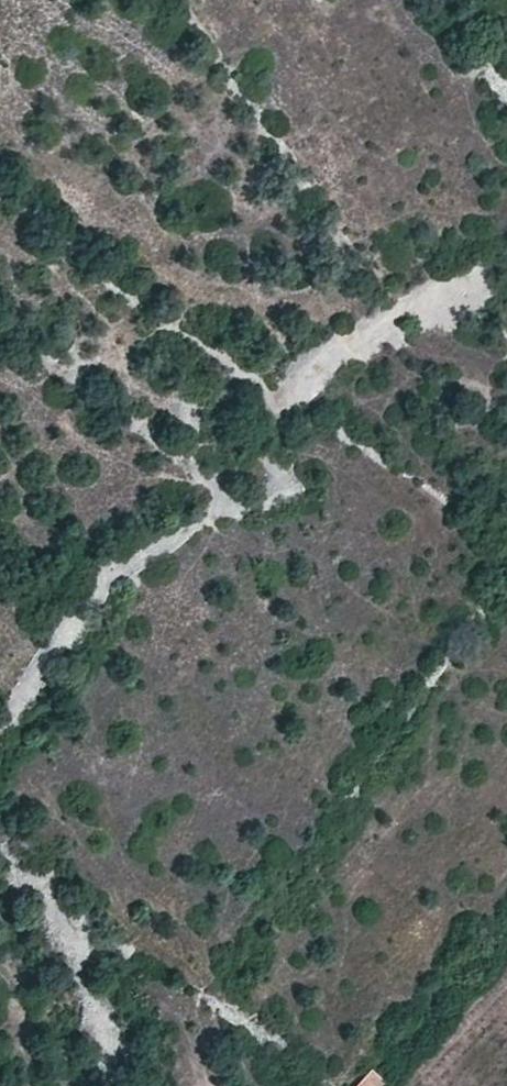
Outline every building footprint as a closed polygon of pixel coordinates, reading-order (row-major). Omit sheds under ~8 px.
[(386,1080),(371,1067),(354,1085),(381,1085),(386,1080)]
